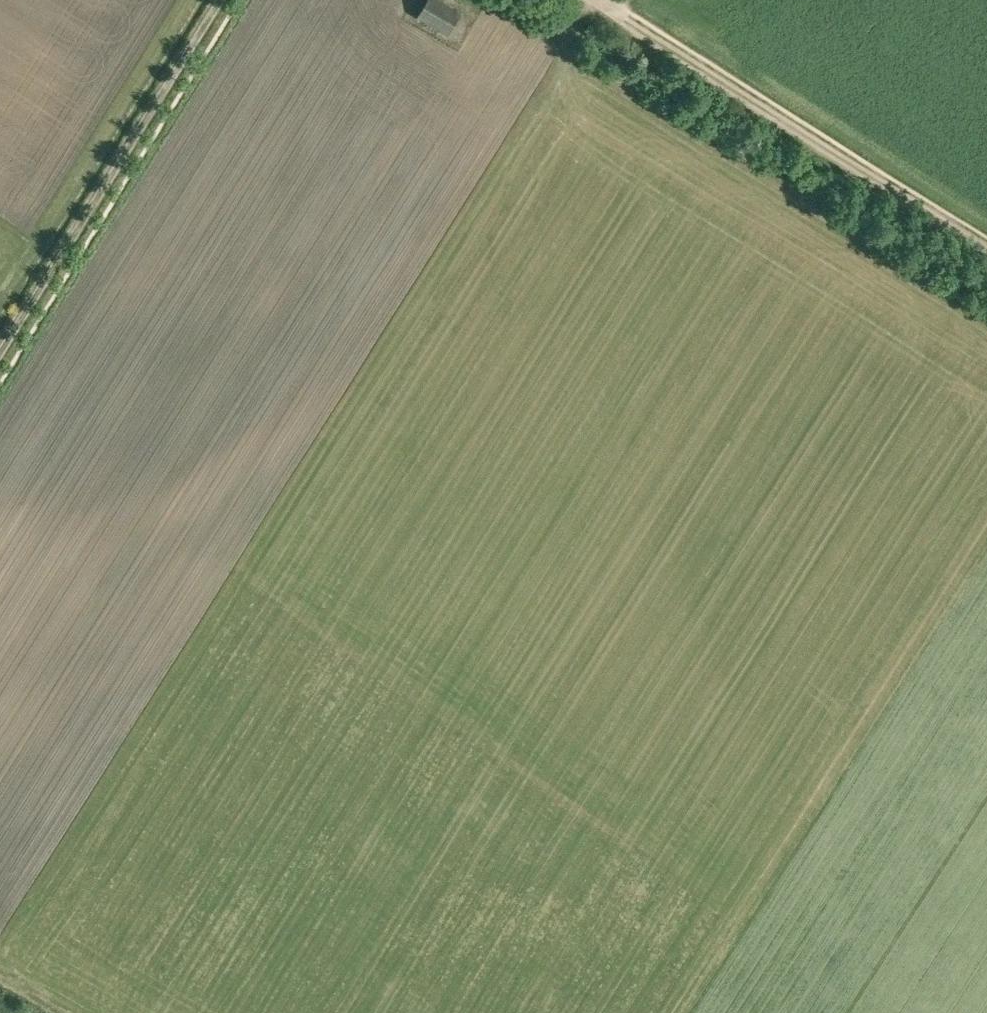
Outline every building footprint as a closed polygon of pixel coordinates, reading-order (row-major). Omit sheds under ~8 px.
[(439,0),(426,0),(417,16),(448,34),(461,12),(439,0)]
